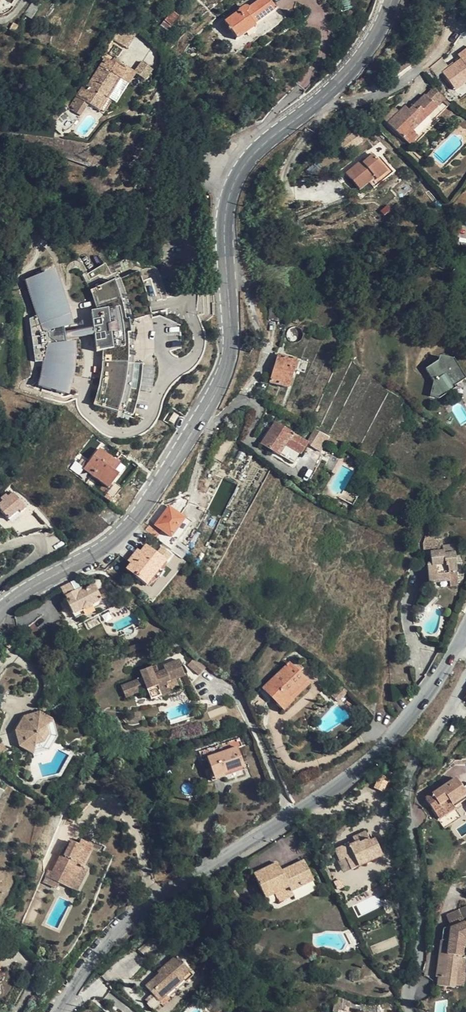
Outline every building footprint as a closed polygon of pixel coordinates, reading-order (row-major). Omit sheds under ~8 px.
[(274,10),(266,0),(261,0),(248,9),(246,8),(244,7),(239,10),(239,12),(224,23),(231,32),(237,40),(255,28),(253,25),(274,10)] [(270,0),(266,0),(274,10),(276,8),(270,0)] [(178,17),(172,12),(164,21),(170,26),(178,17)] [(224,23),(221,26),(227,34),(231,32),(224,23)] [(123,45),(133,30),(123,24),(113,39),(123,45)] [(114,45),(110,42),(105,51),(109,53),(114,45)] [(104,49),(100,56),(106,59),(125,71),(127,68),(113,59),(115,56),(109,53),(105,51),(104,49)] [(465,79),(465,51),(458,56),(461,60),(443,74),(460,97),(465,79)] [(106,59),(92,79),(88,86),(85,84),(76,97),(95,109),(102,97),(106,100),(107,99),(125,71),(106,59)] [(135,74),(127,68),(125,71),(107,99),(115,105),(127,85),(128,86),(135,74)] [(436,108),(444,100),(433,89),(426,97),(425,96),(409,111),(405,108),(399,113),(394,108),(384,119),(409,145),(417,137),(412,132),(436,108)] [(99,112),(106,100),(102,97),(95,109),(99,112)] [(436,108),(441,113),(449,105),(444,100),(436,108)] [(357,138),(354,134),(339,145),(345,153),(354,147),(352,143),(357,138)] [(359,191),(369,183),(385,171),(377,161),(373,156),(364,164),(362,162),(346,174),(359,191)] [(381,158),(377,161),(385,171),(369,183),(373,190),(393,174),(381,158)] [(66,344),(65,329),(74,326),(55,271),(27,280),(37,317),(31,319),(37,361),(45,361),(40,386),(68,395),(75,373),(76,358),(76,343),(66,344)] [(99,390),(94,405),(133,416),(140,394),(143,380),(144,363),(136,363),(136,352),(135,334),(132,334),(130,320),(126,322),(121,302),(115,282),(93,291),(99,311),(92,313),(98,352),(105,351),(104,369),(99,390)] [(277,322),(281,308),(269,305),(268,319),(277,322)] [(290,309),(290,311),(287,322),(299,325),(303,313),(290,309)] [(323,341),(326,332),(313,326),(308,334),(323,341)] [(296,358),(295,361),(278,356),(270,382),(288,388),(293,370),(304,373),(308,361),(296,358)] [(440,400),(443,398),(441,394),(453,387),(463,381),(452,362),(440,357),(438,361),(426,370),(432,382),(430,398),(440,400)] [(454,390),(453,387),(441,394),(443,398),(454,390)] [(299,456),(306,444),(275,423),(261,445),(279,456),(280,455),(292,463),(298,454),(299,456)] [(319,451),(329,436),(316,428),(307,443),(319,451)] [(104,486),(119,465),(99,450),(88,465),(84,462),(81,466),(85,469),(84,471),(104,486)] [(124,469),(119,465),(104,486),(109,489),(124,469)] [(140,492),(147,480),(137,474),(131,485),(140,492)] [(26,509),(11,491),(1,499),(3,502),(0,505),(0,510),(9,520),(18,512),(20,514),(26,509)] [(353,506),(357,498),(351,494),(346,502),(353,506)] [(110,526),(120,517),(108,507),(100,517),(110,526)] [(170,550),(176,542),(171,537),(183,520),(168,508),(156,526),(165,533),(159,541),(170,550)] [(221,517),(205,509),(181,559),(197,566),(221,517)] [(423,550),(442,549),(442,546),(442,539),(434,540),(433,537),(430,537),(423,540),(423,550)] [(427,564),(428,584),(448,582),(448,574),(456,573),(455,553),(454,553),(453,545),(442,546),(442,549),(443,553),(430,554),(431,563),(427,564)] [(134,561),(130,565),(127,570),(146,586),(164,563),(145,548),(141,553),(137,551),(131,559),(134,561)] [(421,584),(428,584),(427,564),(420,564),(421,584)] [(457,587),(456,573),(448,574),(448,582),(449,588),(457,587)] [(82,592),(81,589),(65,597),(73,614),(82,609),(83,612),(92,607),(91,605),(99,600),(93,587),(82,592)] [(111,588),(99,594),(103,600),(114,595),(111,588)] [(119,605),(114,595),(103,600),(108,611),(119,605)] [(136,604),(131,599),(119,605),(122,610),(127,607),(130,610),(137,606),(136,604)] [(82,609),(73,614),(74,617),(101,605),(99,600),(91,605),(92,607),(83,612),(82,609)] [(207,667),(194,659),(188,667),(201,675),(207,667)] [(166,684),(175,679),(185,676),(179,660),(164,665),(166,670),(155,675),(152,668),(140,672),(143,678),(123,686),(127,698),(140,694),(138,688),(146,684),(152,700),(170,693),(168,689),(166,684)] [(288,698),(304,682),(288,665),(263,689),(283,710),(292,702),(288,698)] [(178,686),(175,679),(166,684),(168,689),(178,686)] [(309,686),(304,682),(288,698),(292,702),(309,686)] [(39,713),(32,716),(34,722),(39,725),(45,740),(41,748),(49,752),(58,739),(54,722),(39,713)] [(34,756),(49,752),(41,748),(45,740),(39,725),(34,722),(32,716),(24,717),(15,732),(19,748),(34,756)] [(206,759),(214,781),(225,777),(225,774),(244,767),(237,748),(206,759)] [(455,776),(462,787),(465,784),(465,776),(462,771),(455,776)] [(424,797),(431,808),(445,798),(450,803),(465,792),(462,787),(455,776),(424,797)] [(465,792),(450,803),(452,806),(465,796),(465,793),(465,792)] [(435,813),(450,803),(445,798),(431,808),(435,813)] [(349,847),(347,843),(335,849),(340,860),(346,858),(352,869),(382,856),(375,840),(370,842),(366,832),(353,837),(356,843),(349,847)] [(66,852),(62,850),(52,873),(48,871),(43,881),(57,888),(59,883),(70,888),(81,866),(92,846),(80,841),(78,846),(70,843),(66,852)] [(58,849),(48,871),(52,873),(62,850),(58,849)] [(289,888),(292,892),(314,881),(304,862),(282,873),(278,864),(254,875),(265,898),(275,894),(289,888)] [(76,891),(87,869),(81,866),(70,888),(76,891)] [(275,894),(279,903),(294,896),(292,892),(289,888),(275,894)] [(464,968),(465,952),(465,908),(459,911),(464,923),(451,928),(450,926),(442,928),(435,977),(438,977),(437,986),(453,987),(454,986),(456,968),(464,968)] [(446,915),(450,926),(451,928),(464,923),(459,911),(446,915)] [(188,952),(183,946),(178,951),(183,957),(188,952)] [(182,978),(190,971),(177,956),(158,972),(160,975),(146,987),(159,1001),(184,980),(182,978)] [(462,987),(464,968),(456,968),(454,986),(462,987)] [(342,1009),(345,996),(336,994),(334,1005),(333,1011),(338,1011),(339,1008),(342,1009)] [(357,999),(345,996),(342,1009),(355,1011),(357,999)] [(334,1005),(322,1003),(321,1011),(333,1011),(334,1005)]
